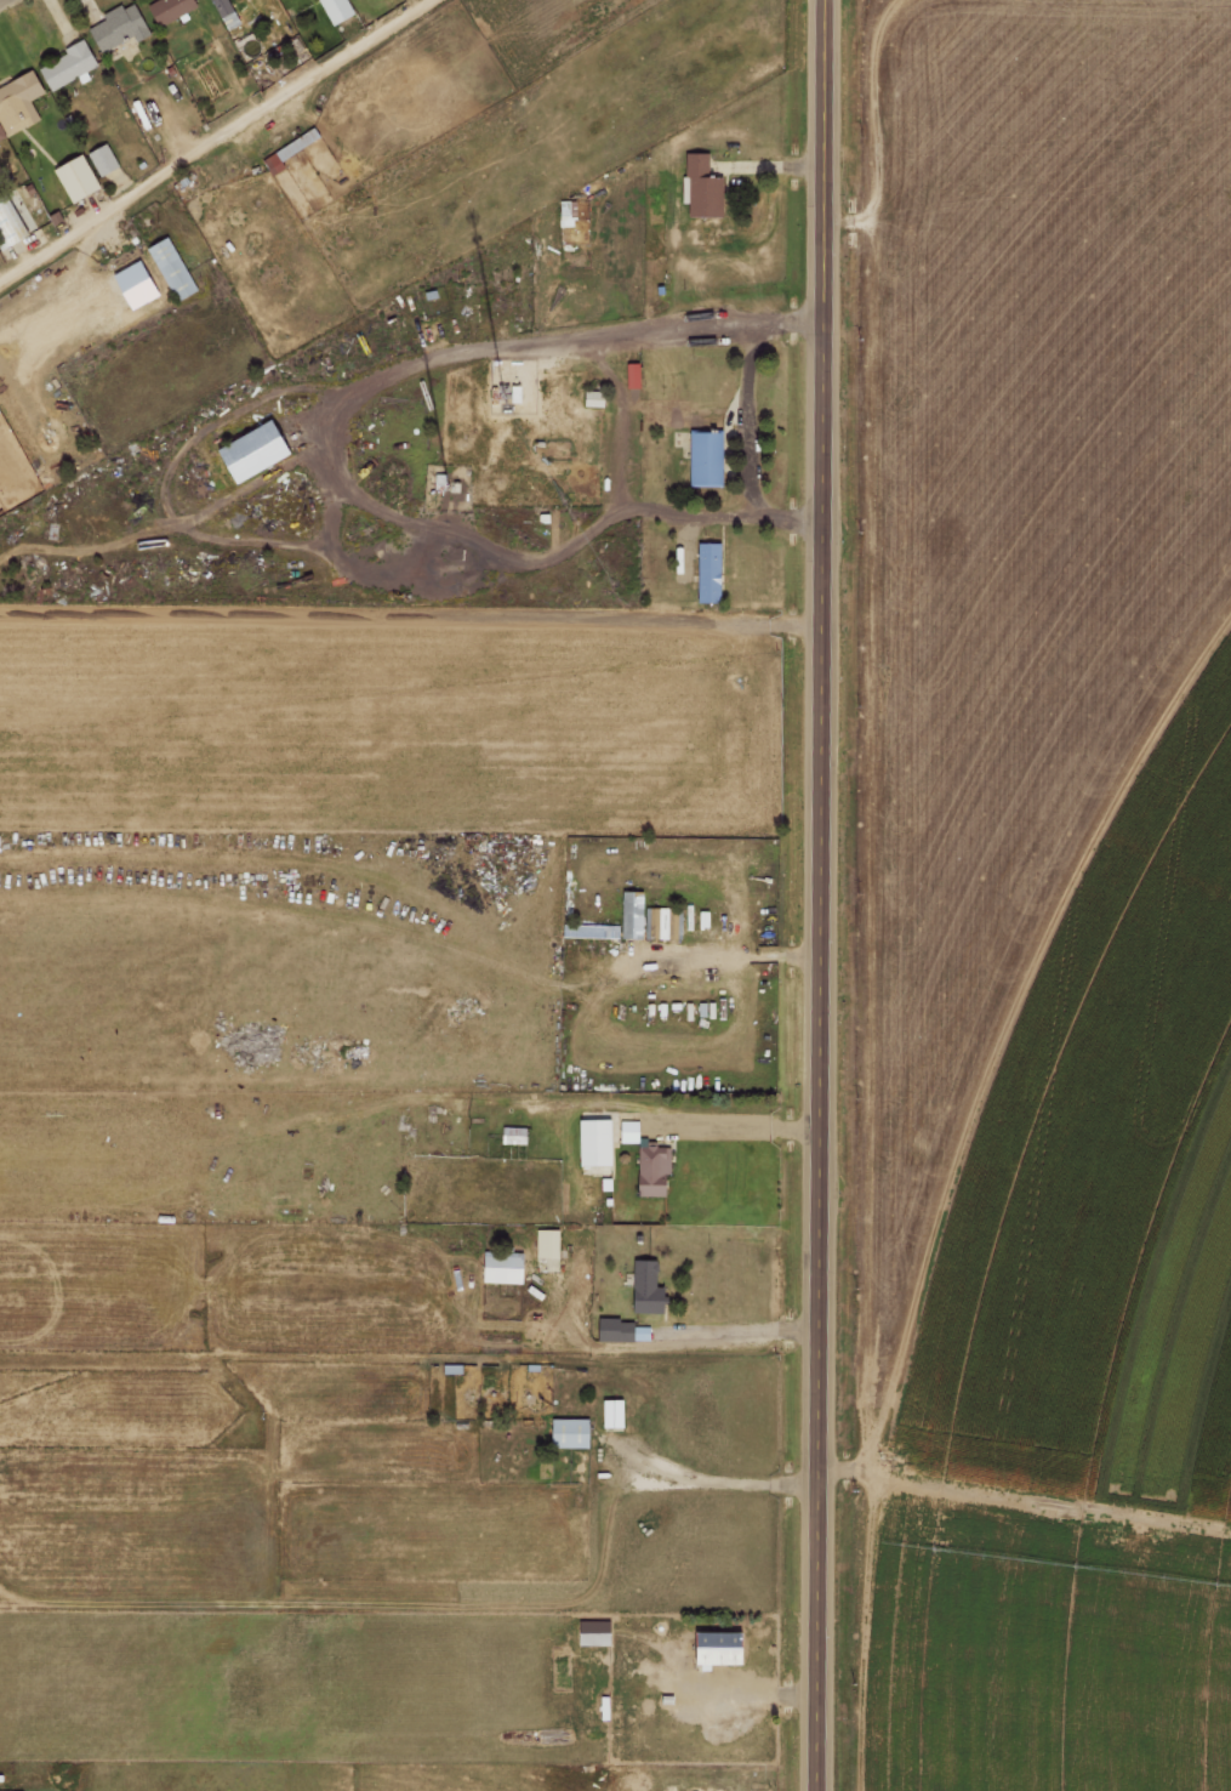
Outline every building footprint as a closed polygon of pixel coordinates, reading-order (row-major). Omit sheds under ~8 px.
[(200,0),(158,0),(150,3),(161,25),(203,6),(200,0)] [(222,18),(236,11),(231,0),(213,0),(222,18)] [(351,0),(324,0),(334,25),(357,15),(351,0)] [(153,33),(136,2),(126,8),(123,3),(104,14),(107,19),(90,29),(103,53),(134,36),(138,42),(153,33)] [(40,66),(53,90),(100,64),(87,41),(40,66)] [(9,136),(42,119),(32,99),(47,92),(36,70),(0,88),(0,119),(9,136)] [(0,121),(0,141),(8,137),(0,121)] [(285,161),(323,136),(317,126),(265,160),(275,175),(288,167),(285,161)] [(90,153),(102,177),(122,167),(109,143),(90,153)] [(720,217),(721,176),(707,175),(707,152),(687,152),(685,215),(720,217)] [(104,188),(86,154),(57,170),(76,203),(104,188)] [(4,250),(33,236),(11,194),(0,199),(0,242),(4,250)] [(199,292),(175,236),(153,246),(177,302),(199,292)] [(134,308),(163,296),(147,260),(119,272),(134,308)] [(601,406),(601,390),(581,390),(581,406),(601,406)] [(688,414),(663,414),(664,426),(688,426),(688,414)] [(299,454),(281,418),(226,446),(244,482),(299,454)] [(719,486),(720,432),(688,431),(687,485),(719,486)] [(717,542),(694,542),(695,602),(718,602),(717,542)] [(619,939),(640,939),(641,892),(620,891),(619,939)] [(608,1165),(608,1119),(576,1120),(576,1165),(608,1165)] [(637,1143),(637,1121),(619,1120),(618,1142),(637,1143)] [(526,1127),(500,1127),(500,1143),(526,1144),(526,1127)] [(634,1196),(660,1197),(661,1174),(667,1174),(668,1146),(636,1145),(634,1196)] [(556,1230),(535,1230),(534,1258),(556,1258),(556,1230)] [(519,1284),(520,1253),(480,1251),(479,1282),(519,1284)] [(661,1287),(654,1287),(655,1261),(631,1260),(630,1313),(660,1313),(661,1287)] [(619,1400),(599,1401),(599,1428),(619,1427),(619,1400)] [(584,1419),(547,1420),(548,1448),(585,1448),(584,1419)] [(608,1621),(576,1620),(575,1644),(608,1645),(608,1621)] [(735,1631),(688,1632),(689,1664),(735,1663),(735,1631)]
